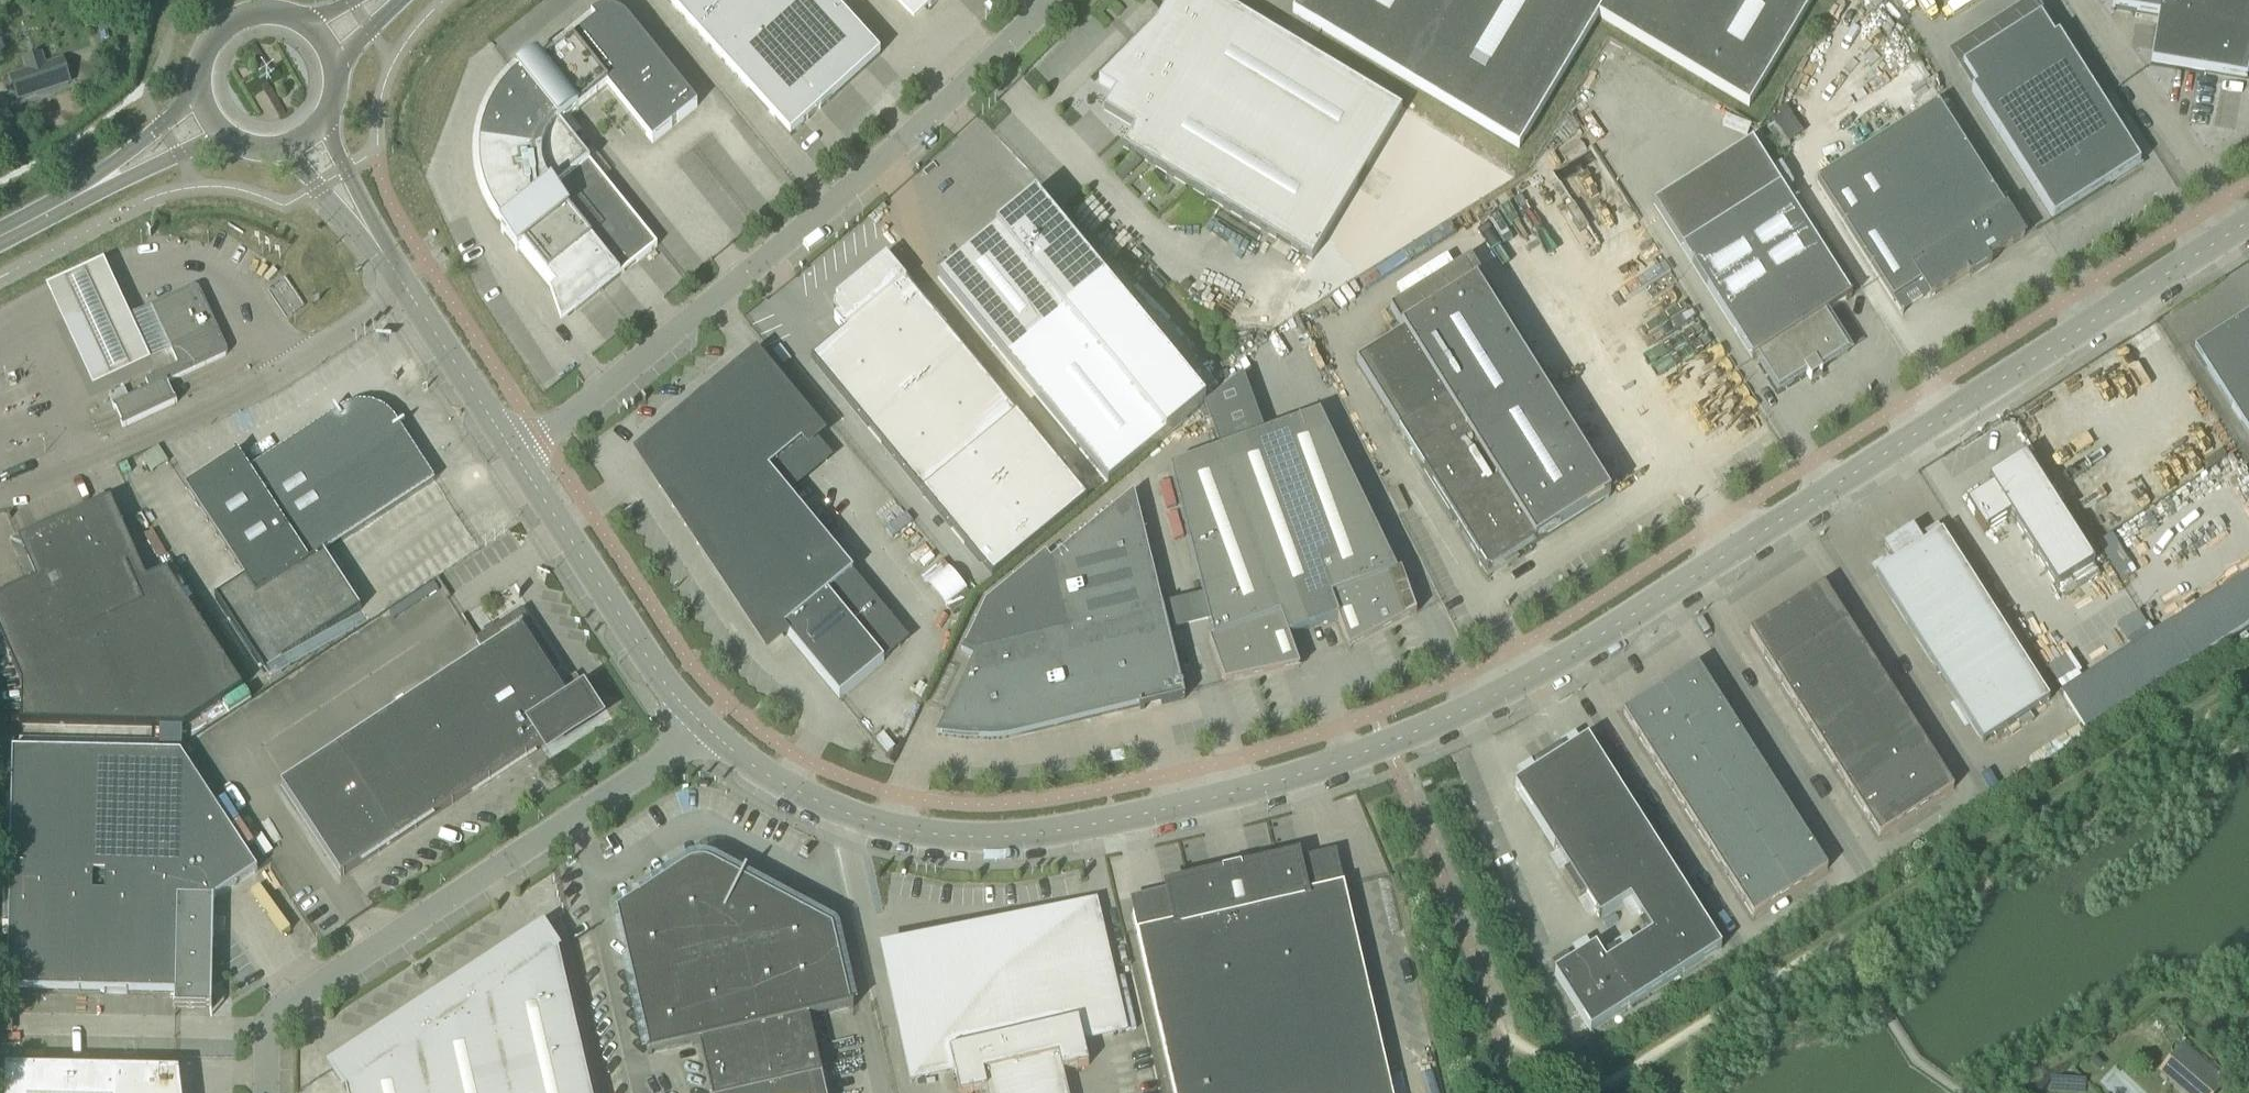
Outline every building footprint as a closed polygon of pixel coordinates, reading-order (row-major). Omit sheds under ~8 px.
[(830,0),(666,0),(790,136),(880,54),(830,0)] [(929,11),(940,0),(918,0),(929,11)] [(1154,26),(1098,82),(1114,92),(1103,110),(1134,129),(1122,147),(1311,260),(1402,109),(1219,0),(1179,0),(1178,1),(1176,0),(1169,0),(1154,26)] [(1293,13),(1519,148),(1598,15),(1749,106),(1812,0),(1300,0),(1293,13)] [(2111,10),(2158,18),(2150,65),(2204,74),(2246,80),(2248,62),(2248,0),(2113,0),(2111,10)] [(697,106),(636,30),(627,20),(624,17),(621,15),(617,13),(614,12),(610,11),(606,11),(604,11),(602,12),(598,13),(597,13),(593,15),(592,16),(591,17),(595,23),(542,66),(537,60),(517,76),(519,79),(522,82),(523,81),(559,126),(560,126),(607,87),(652,143),(697,106)] [(2139,164),(2057,35),(2053,38),(2040,17),(1962,66),(1975,88),(1971,90),(2053,220),(2139,164)] [(0,38),(0,46),(7,58),(27,46),(17,28),(0,38)] [(27,72),(10,78),(18,100),(68,84),(61,61),(45,67),(27,72)] [(657,246),(560,126),(559,126),(523,81),(522,82),(519,79),(511,86),(503,94),(497,103),(491,112),(487,122),(483,133),(481,144),(479,155),(479,166),(480,178),(483,188),(486,198),(487,204),(490,209),(492,215),(495,221),(497,226),(501,232),(517,252),(522,247),(556,288),(550,293),(561,323),(657,246)] [(1930,297),(1966,274),(1969,279),(1991,264),(1988,260),(2024,237),(2006,209),(2005,210),(1938,103),(1816,181),(1893,302),(1921,283),(1930,297)] [(586,140),(580,144),(585,150),(591,145),(586,140)] [(1560,152),(1567,163),(1587,152),(1580,140),(1560,152)] [(1706,171),(1653,205),(1752,359),(1751,359),(1752,361),(1756,358),(1778,391),(1806,374),(1810,380),(1811,379),(1809,376),(1818,371),(1820,374),(1821,373),(1820,370),(1848,352),(1824,315),(1851,298),(1850,296),(1751,142),(1706,171)] [(1035,197),(937,278),(1007,362),(1105,281),(1035,197)] [(102,252),(45,279),(91,381),(169,346),(150,307),(148,301),(129,310),(102,252)] [(843,332),(810,359),(993,579),(1086,501),(1078,491),(886,257),(836,299),(838,302),(833,306),(833,312),(837,317),(834,320),(843,332)] [(1356,364),(1480,561),(1478,563),(1485,575),(1610,496),(1464,264),(1463,265),(1474,284),(1402,329),(1390,310),(1389,311),(1403,334),(1356,364)] [(167,383),(224,357),(225,356),(226,355),(227,353),(227,351),(227,350),(199,290),(198,289),(197,288),(195,287),(194,287),(192,288),(150,307),(169,346),(178,366),(145,381),(149,390),(113,407),(118,418),(122,428),(177,403),(172,393),(167,383)] [(2193,349),(2248,436),(2248,314),(2193,349)] [(660,464),(660,466),(660,468),(660,470),(660,472),(661,474),(661,476),(661,478),(662,480),(663,482),(664,484),(664,486),(665,487),(666,489),(668,491),(669,493),(670,494),(698,528),(712,545),(781,487),(768,471),(813,435),(769,382),(755,365),(676,430),(675,431),(673,433),(672,434),(670,436),(669,437),(668,439),(667,441),(666,442),(665,444),(664,446),(663,448),(662,450),(662,452),(661,454),(661,456),(660,458),(660,460),(660,462),(660,464)] [(184,488),(244,578),(214,598),(264,675),(361,610),(323,553),(435,481),(400,427),(404,424),(403,422),(399,425),(393,417),(383,408),(371,404),(358,403),(345,407),(337,412),(334,408),(332,409),(335,414),(249,470),(238,453),(184,488)] [(1319,415),(1268,433),(1329,598),(1337,620),(1349,650),(1416,614),(1400,572),(1396,574),(1319,415)] [(1329,598),(1268,433),(1220,451),(1281,616),(1280,616),(1288,638),(1337,620),(1329,598)] [(1281,616),(1220,451),(1169,469),(1213,640),(1209,642),(1224,684),(1299,669),(1288,638),(1280,616),(1281,616)] [(2093,565),(2024,457),(2005,470),(2009,476),(1966,504),(1984,533),(2010,516),(2056,588),(2093,565)] [(712,545),(704,552),(717,568),(745,602),(738,607),(764,646),(775,637),(783,630),(839,698),(856,684),(884,661),(855,626),(880,605),(788,495),(781,487),(712,545)] [(975,654),(938,732),(966,735),(989,736),(1012,735),(1034,732),(1088,719),(1139,706),(1140,710),(1184,699),(1168,633),(1162,607),(1161,606),(1134,493),(1050,561),(1045,555),(986,603),(965,646),(964,646),(963,649),(967,651),(975,654)] [(146,581),(111,501),(19,541),(37,582),(0,598),(0,637),(22,686),(21,725),(183,728),(107,611),(146,581)] [(2048,701),(1941,533),(1923,545),(1912,529),(1883,548),(1893,564),(1874,576),(1982,744),(2048,701)] [(166,572),(146,581),(107,611),(183,728),(242,689),(166,572)] [(1823,586),(1786,609),(1810,647),(1847,624),(1823,586)] [(1810,647),(1786,609),(1749,633),(1773,671),(1810,647)] [(341,877),(536,749),(545,743),(541,737),(546,734),(550,740),(588,715),(586,713),(593,709),(582,692),(568,701),(564,694),(568,691),(562,683),(558,686),(550,673),(559,667),(522,610),(476,640),(485,654),(280,785),(341,877)] [(1864,650),(1848,625),(1847,624),(1810,647),(1811,649),(1827,673),(1864,650)] [(1827,673),(1811,649),(1810,647),(1773,671),(1790,697),(1827,673)] [(1880,676),(1865,651),(1864,650),(1827,673),(1828,675),(1843,699),(1880,676)] [(1697,666),(1660,690),(1684,728),(1721,704),(1697,666)] [(1843,699),(1828,675),(1827,673),(1790,697),(1806,723),(1843,699)] [(1856,719),(1893,696),(1880,676),(1843,699),(1856,719)] [(1684,728),(1660,690),(1623,714),(1647,751),(1684,728)] [(1869,740),(1906,716),(1893,696),(1856,719),(1869,740)] [(1819,743),(1856,719),(1843,699),(1806,723),(1819,743)] [(1738,730),(1722,706),(1721,704),(1684,728),(1700,754),(1738,730)] [(906,709),(897,732),(906,735),(915,712),(906,709)] [(1882,760),(1919,737),(1906,716),(1869,740),(1882,760)] [(1832,764),(1869,740),(1856,719),(1819,743),(1832,764)] [(1700,754),(1684,728),(1647,751),(1663,777),(1700,754)] [(1754,756),(1739,732),(1738,730),(1700,754),(1717,780),(1754,756)] [(1936,763),(1921,739),(1919,737),(1882,760),(1884,762),(1899,786),(1936,763)] [(1561,748),(1547,757),(1546,758),(1590,828),(1628,804),(1587,739),(1580,744),(1565,754),(1561,748)] [(1845,784),(1882,760),(1869,740),(1832,764),(1845,784)] [(174,994),(174,1009),(212,1009),(214,899),(257,871),(180,754),(12,750),(7,990),(174,994)] [(1717,780),(1700,754),(1663,777),(1680,803),(1717,780)] [(1730,800),(1767,776),(1754,756),(1717,780),(1730,800)] [(1590,828),(1546,758),(1533,766),(1536,772),(1514,786),(1555,850),(1590,828)] [(1899,786),(1884,762),(1882,760),(1845,784),(1862,810),(1899,786)] [(1953,789),(1937,764),(1936,763),(1899,786),(1900,788),(1916,813),(1953,789)] [(1743,820),(1780,797),(1767,776),(1730,800),(1743,820)] [(1693,823),(1730,800),(1717,780),(1680,803),(1693,823)] [(1916,813),(1900,788),(1899,786),(1862,810),(1879,837),(1916,813)] [(1756,841),(1793,817),(1780,797),(1743,820),(1756,841)] [(1706,844),(1743,820),(1730,800),(1693,823),(1706,844)] [(1571,889),(1650,839),(1628,804),(1590,828),(1555,850),(1568,870),(1562,874),(1571,889)] [(1810,843),(1794,819),(1793,817),(1756,841),(1773,867),(1810,843)] [(1719,864),(1756,841),(1743,820),(1706,844),(1719,864)] [(1630,901),(1673,873),(1650,839),(1571,889),(1580,902),(1586,898),(1599,919),(1629,900),(1630,901)] [(1773,867),(1756,841),(1719,864),(1736,890),(1773,867)] [(1827,870),(1811,845),(1810,843),(1773,867),(1790,894),(1827,870)] [(1343,885),(1306,894),(1298,859),(1166,889),(1174,924),(1137,933),(1174,1092),(1391,1092),(1343,885)] [(837,951),(832,930),(793,909),(795,906),(783,899),(781,902),(743,882),(751,867),(749,866),(741,881),(712,865),(706,863),(698,863),(691,864),(685,868),(654,888),(652,885),(640,892),(642,895),(616,912),(649,1053),(646,1054),(647,1056),(699,1044),(710,1092),(826,1092),(808,1018),(853,1008),(852,1006),(850,1007),(837,951)] [(1790,894),(1773,867),(1736,890),(1753,917),(1790,894)] [(1721,949),(1673,873),(1630,901),(1643,921),(1664,907),(1673,920),(1661,928),(1662,929),(1688,970),(1721,949)] [(888,974),(912,1077),(952,1068),(958,1092),(971,1092),(985,1090),(985,1092),(1067,1092),(1062,1072),(1088,1066),(1081,1038),(1122,1028),(1094,905),(918,945),(888,974)] [(1664,907),(1643,921),(1637,924),(1646,938),(1644,939),(1645,940),(1662,929),(1661,928),(1673,920),(1664,907)] [(293,908),(287,912),(291,918),(297,914),(293,908)] [(1688,970),(1662,929),(1645,940),(1644,939),(1618,955),(1632,977),(1617,986),(1629,1007),(1688,970)] [(558,954),(543,931),(457,987),(457,986),(446,993),(448,996),(428,1009),(427,1006),(416,1012),(417,1013),(331,1069),(347,1092),(346,1092),(590,1092),(558,954)] [(1629,1007),(1617,986),(1601,960),(1602,959),(1602,958),(1595,948),(1572,963),(1568,957),(1551,968),(1555,973),(1554,974),(1591,1032),(1629,1007)] [(1632,977),(1618,955),(1615,950),(1602,958),(1602,959),(1601,960),(1617,986),(1632,977)] [(2219,1074),(2184,1043),(2160,1070),(2187,1092),(2218,1092),(2228,1082),(2219,1074)] [(148,1072),(7,1069),(6,1092),(173,1092),(170,1073),(148,1072)]
